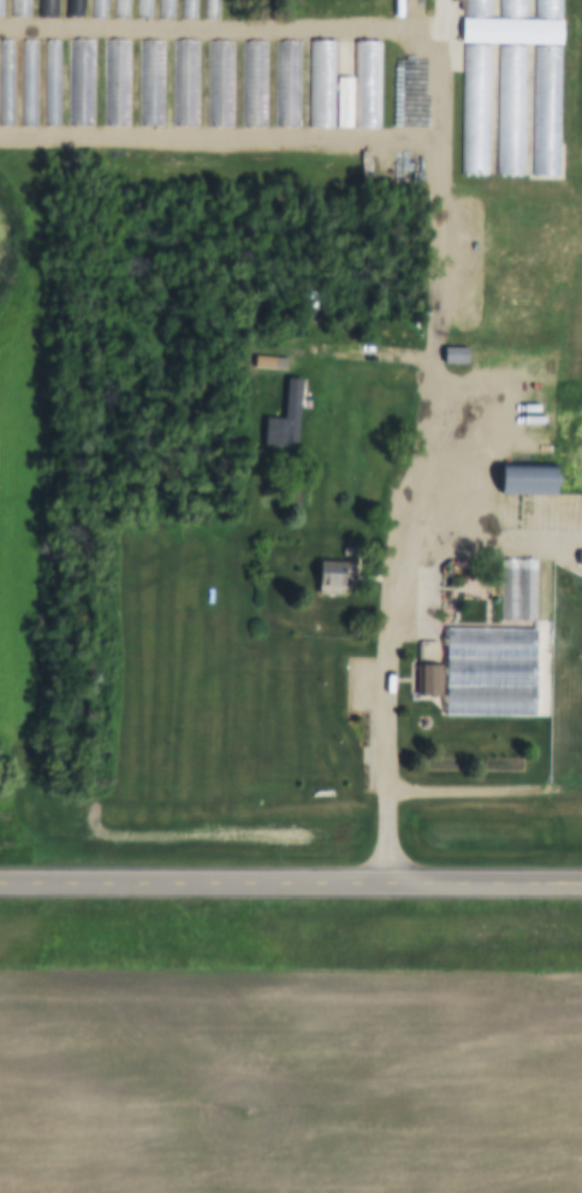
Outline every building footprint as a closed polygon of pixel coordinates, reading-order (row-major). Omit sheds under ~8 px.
[(11,18),(29,19),(30,0),(11,0),(11,18)] [(57,0),(39,0),(38,19),(57,19),(57,0)] [(82,18),(82,0),(66,0),(66,18),(82,18)] [(560,19),(537,19),(537,0),(491,0),(491,13),(515,13),(515,19),(452,19),(451,74),(460,74),(460,179),(560,179),(560,19)] [(380,43),(353,42),(352,78),(335,78),(335,42),(308,41),(307,129),(379,130),(380,43)] [(298,127),(298,43),(276,42),(275,127),(298,127)] [(244,127),(265,127),(265,86),(245,86),(244,127)] [(463,365),(463,348),(438,348),(438,365),(463,365)] [(271,362),(255,362),(255,373),(271,373),(271,362)] [(253,395),(268,400),(272,386),(257,382),(253,395)] [(490,495),(550,495),(550,466),(490,466),(490,495)] [(534,625),(535,560),(498,559),(497,624),(534,625)] [(340,563),(308,563),(308,598),(340,598),(340,563)] [(533,655),(533,629),(443,629),(443,655),(533,655)] [(434,662),(434,642),(417,642),(417,662),(434,662)] [(437,666),(413,665),(413,699),(436,699),(437,666)] [(443,697),(533,697),(533,671),(443,671),(443,697)]
